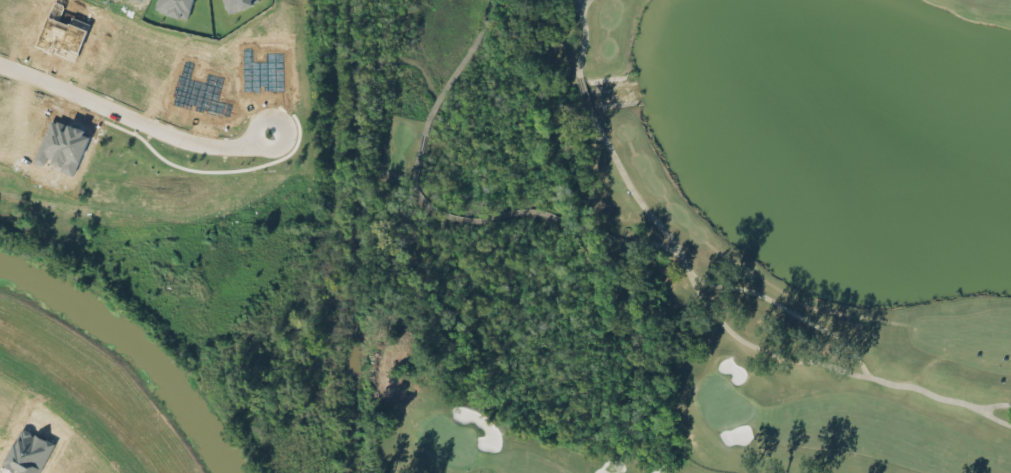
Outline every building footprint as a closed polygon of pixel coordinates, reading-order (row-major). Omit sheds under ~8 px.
[(231,14),(261,0),(224,0),(231,14)]
